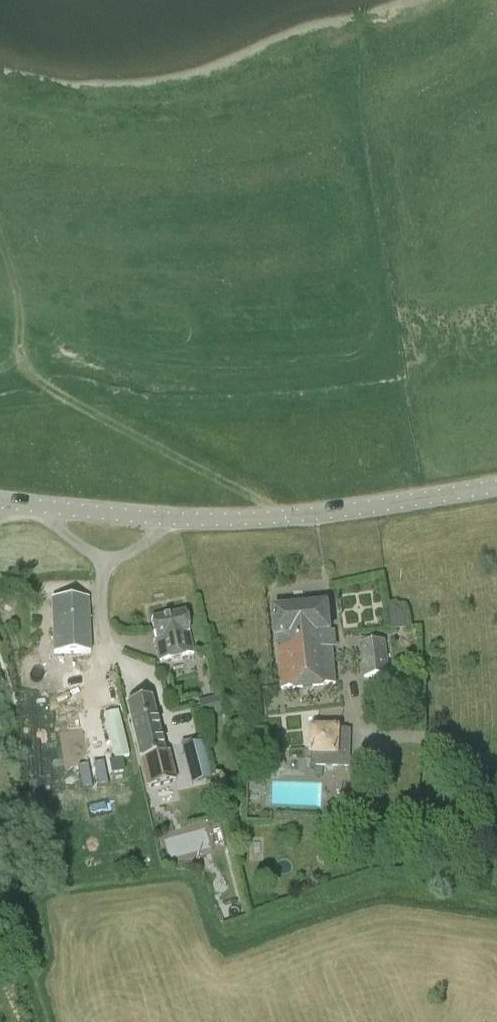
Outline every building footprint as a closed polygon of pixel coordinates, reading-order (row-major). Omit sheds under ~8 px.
[(51,601),(53,655),(89,653),(87,600),(51,601)] [(336,685),(328,604),(273,609),(281,690),(336,685)] [(405,628),(406,605),(390,604),(389,627),(405,628)] [(159,662),(193,654),(188,633),(183,612),(150,620),(154,641),(159,662)] [(390,675),(385,640),(358,643),(363,678),(390,675)] [(75,715),(77,660),(53,659),(51,714),(75,715)] [(223,714),(219,697),(198,702),(202,719),(223,714)] [(167,752),(163,753),(149,698),(126,703),(147,788),(174,781),(167,752)] [(310,725),(308,755),(311,755),(311,766),(348,767),(350,729),(340,729),(340,727),(310,725)] [(182,748),(192,785),(212,780),(202,742),(182,748)]
